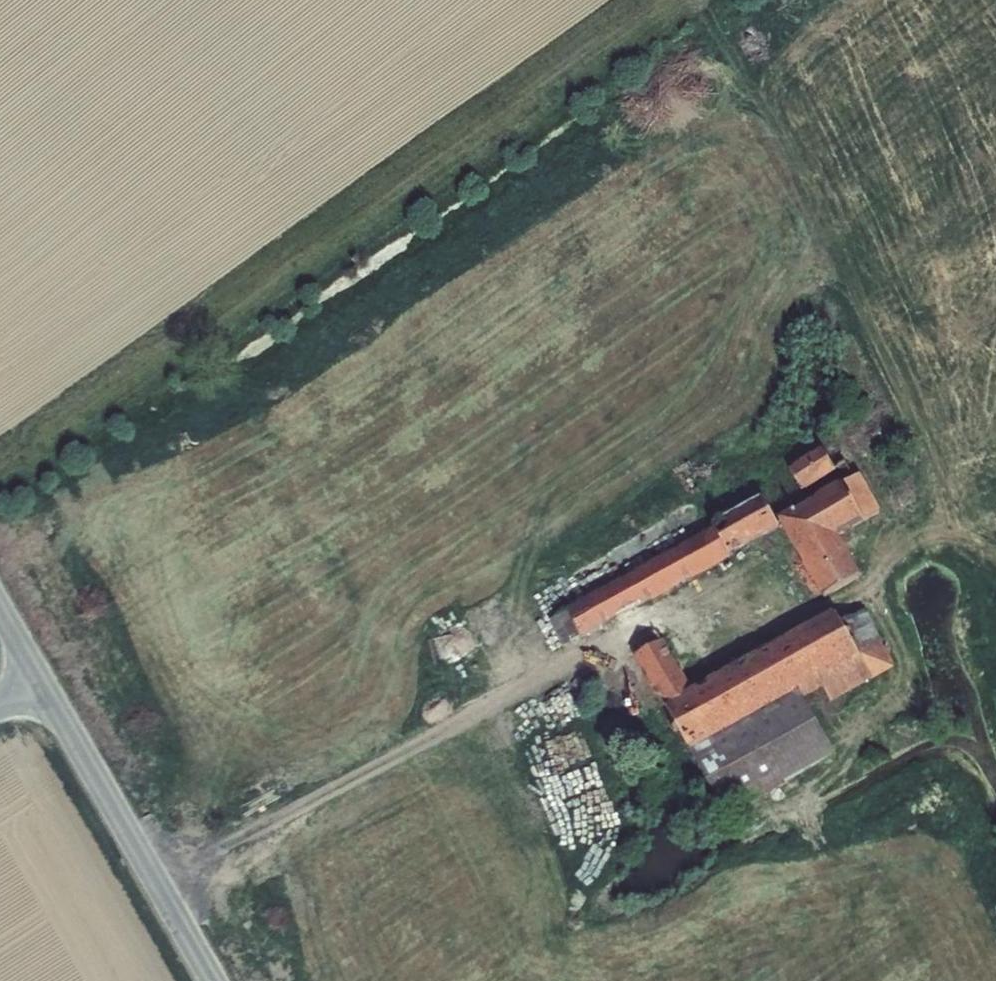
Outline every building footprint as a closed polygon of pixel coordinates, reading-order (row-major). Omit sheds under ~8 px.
[(807,500),(841,480),(821,445),(787,464),(807,500)] [(860,473),(843,482),(863,520),(880,511),(860,473)] [(777,517),(820,597),(860,574),(840,537),(864,523),(863,520),(843,482),(841,480),(807,500),(777,517)] [(779,527),(762,496),(712,524),(713,526),(566,608),(566,610),(548,619),(562,647),(581,637),(581,639),(604,626),(604,625),(613,620),(662,708),(665,706),(725,814),(834,753),(804,698),(823,688),(830,702),(895,666),(865,609),(839,619),(833,610),(691,688),(655,624),(653,624),(643,605),(729,557),(728,556),(779,527)]
